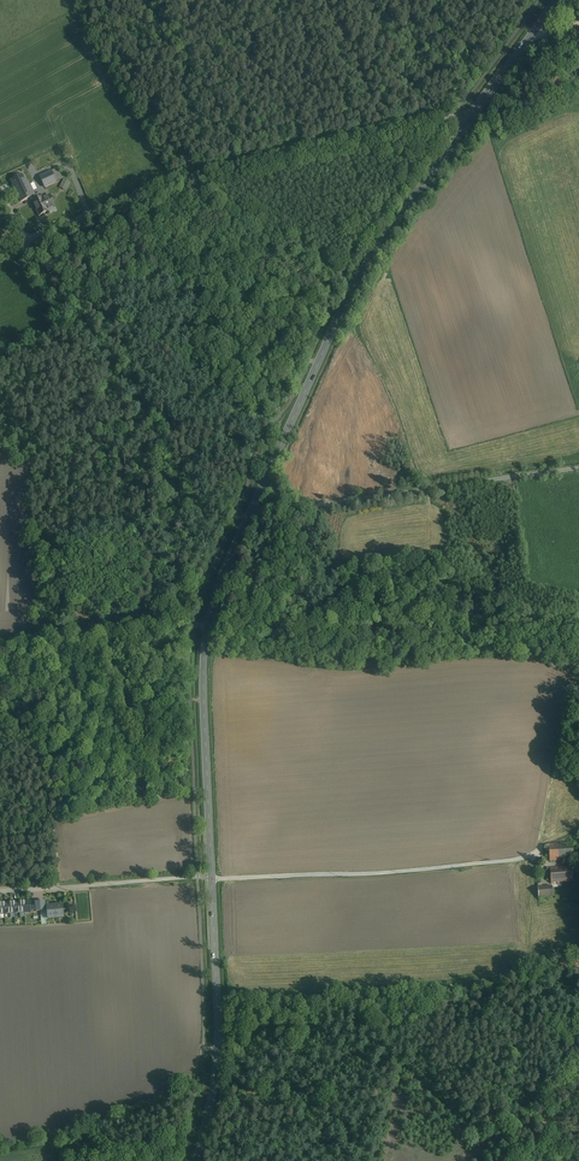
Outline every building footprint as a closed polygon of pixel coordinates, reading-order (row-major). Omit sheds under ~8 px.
[(159,101),(153,105),(156,110),(162,106),(159,101)] [(51,171),(40,177),(45,187),(49,185),(56,182),(51,171)] [(38,194),(28,173),(24,175),(28,185),(29,185),(34,196),(38,194)] [(28,185),(24,175),(12,181),(21,201),(31,197),(33,201),(36,200),(34,196),(29,185),(28,185)] [(70,182),(64,179),(61,185),(67,188),(70,182)] [(51,195),(48,196),(53,206),(48,208),(49,211),(56,208),(51,195)] [(36,200),(33,201),(35,207),(39,216),(49,211),(48,208),(53,206),(48,196),(44,198),(44,196),(36,200)] [(573,843),(549,844),(550,861),(559,860),(559,861),(561,861),(561,860),(574,859),(573,843)] [(571,870),(551,871),(552,883),(572,882),(571,870)] [(551,887),(537,888),(537,897),(552,895),(551,887)] [(32,911),(31,901),(0,903),(0,914),(32,911)] [(45,901),(36,902),(36,911),(41,911),(45,911),(45,901)] [(57,907),(47,907),(47,906),(47,910),(48,919),(64,917),(63,905),(57,905),(57,907)]
